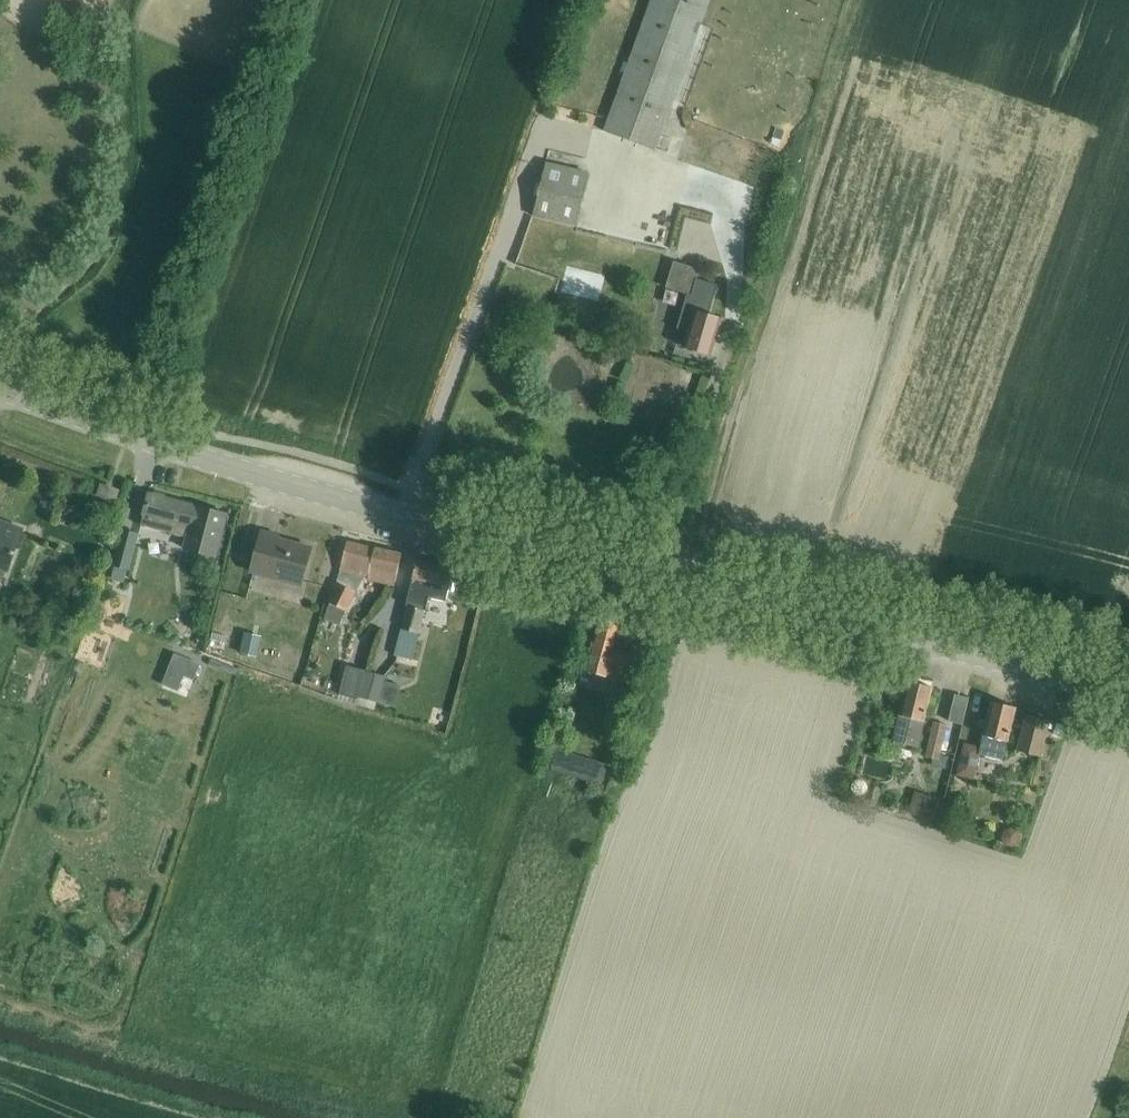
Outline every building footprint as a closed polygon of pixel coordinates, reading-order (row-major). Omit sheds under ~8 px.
[(654,149),(708,0),(653,0),(606,132),(654,149)] [(546,164),(534,216),(578,227),(590,175),(546,164)] [(688,295),(693,296),(699,281),(703,270),(675,262),(668,290),(688,295)] [(563,285),(594,292),(597,279),(566,273),(563,285)] [(688,295),(683,312),(694,315),(684,348),(713,357),(724,321),(710,317),(719,286),(699,281),(693,296),(688,295)] [(99,495),(115,500),(118,491),(102,486),(99,495)] [(141,526),(187,538),(184,549),(215,557),(227,514),(149,494),(141,526)] [(0,584),(5,571),(8,571),(23,529),(0,521),(0,584)] [(138,534),(122,530),(113,565),(130,570),(138,534)] [(251,572),(301,585),(311,548),(278,539),(279,537),(262,532),(251,572)] [(329,603),(331,604),(326,620),(340,625),(347,611),(356,591),(354,591),(363,576),(395,583),(402,555),(347,542),(340,571),(342,571),(338,583),(329,603)] [(38,567),(54,571),(59,551),(42,547),(38,567)] [(399,638),(395,655),(412,660),(419,634),(425,611),(426,611),(429,598),(446,602),(454,568),(417,558),(406,606),(407,606),(399,638)] [(602,606),(594,637),(585,671),(631,683),(639,650),(617,644),(626,612),(602,606)] [(340,694),(360,700),(360,698),(377,703),(384,677),(348,666),(340,694)] [(923,721),(932,687),(908,682),(900,715),(899,715),(893,742),(918,748),(924,721),(923,721)] [(968,717),(973,691),(958,688),(953,714),(968,717)] [(964,743),(956,775),(973,780),(979,755),(1002,760),(1011,726),(1015,708),(992,702),(991,702),(980,748),(964,743)] [(1026,715),(1023,726),(1017,751),(1040,757),(1049,721),(1026,715)] [(925,757),(939,760),(947,725),(933,722),(925,757)] [(27,960),(34,940),(24,936),(16,956),(27,960)]
